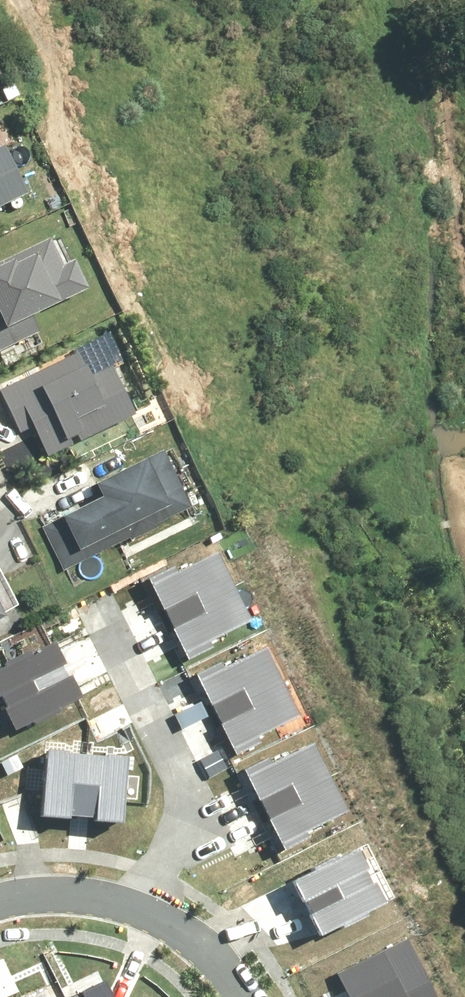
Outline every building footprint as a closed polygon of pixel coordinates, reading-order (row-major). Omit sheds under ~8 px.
[(29,196),(6,147),(0,149),(0,210),(29,196)] [(60,240),(52,243),(52,242),(0,264),(0,352),(40,334),(34,320),(62,307),(61,305),(89,292),(76,262),(71,264),(60,240)] [(81,354),(0,391),(20,434),(34,428),(48,458),(136,418),(113,368),(92,378),(81,354)] [(192,508),(164,453),(97,488),(102,498),(42,529),(65,574),(192,508)] [(146,577),(166,618),(232,585),(215,551),(172,571),(169,565),(146,577)] [(232,585),(166,618),(186,658),(210,646),(207,640),(249,619),(232,585)] [(4,658),(5,662),(0,664),(0,691),(2,695),(62,668),(60,664),(64,662),(53,639),(30,650),(29,647),(4,658)] [(195,670),(215,710),(281,678),(264,643),(222,664),(219,658),(195,670)] [(30,714),(31,717),(57,706),(55,703),(78,693),(67,670),(64,672),(62,668),(2,695),(5,701),(2,702),(12,723),(30,714)] [(281,678),(215,710),(236,751),(259,739),(256,733),(298,712),(281,678)] [(244,767),(264,808),(330,775),(313,741),(270,761),(267,755),(244,767)] [(69,813),(81,814),(85,750),(42,747),(38,815),(69,817),(69,813)] [(96,818),(123,820),(127,752),(85,750),(81,814),(96,815),(96,818)] [(330,775),(264,808),(284,848),(308,836),(305,830),(347,810),(330,775)] [(339,854),(337,851),(312,863),(313,866),(291,876),(302,899),(306,898),(307,901),(367,872),(364,866),(366,865),(357,845),(339,854)] [(341,921),(366,909),(364,906),(382,897),(372,877),(370,878),(367,872),(307,901),(309,905),(306,907),(317,929),(339,919),(341,921)] [(359,996),(386,996),(427,977),(417,956),(421,954),(409,930),(338,965),(351,990),(354,988),(359,996)] [(68,996),(116,996),(105,974),(77,987),(79,991),(68,996)] [(440,985),(433,989),(427,977),(386,996),(446,996),(440,985)]
